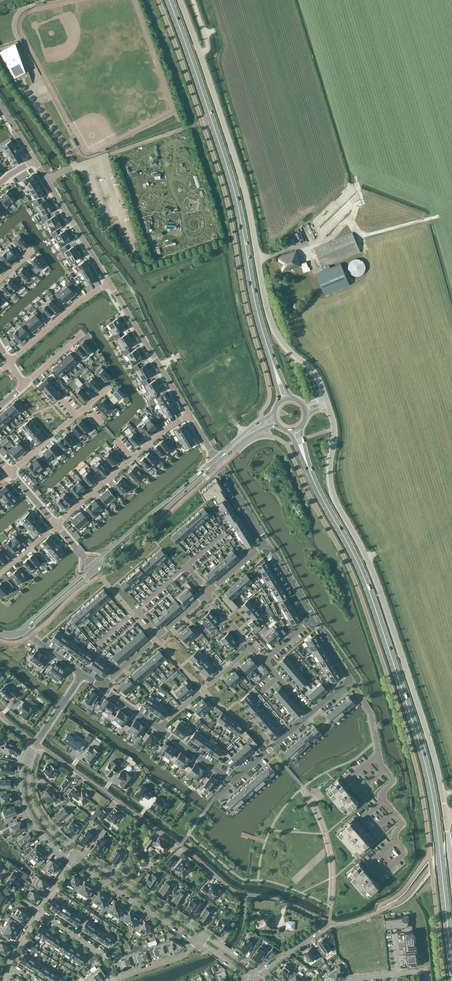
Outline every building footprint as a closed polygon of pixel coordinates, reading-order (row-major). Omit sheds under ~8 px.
[(0,47),(0,52),(16,81),(30,76),(18,41),(0,47)] [(91,71),(107,68),(106,63),(90,67),(91,71)] [(11,141),(3,146),(6,151),(14,145),(11,141)] [(6,151),(5,151),(8,156),(9,156),(17,151),(14,145),(6,151)] [(17,151),(9,156),(11,160),(20,155),(17,151)] [(20,155),(11,160),(14,165),(23,160),(20,155)] [(32,175),(21,181),(24,186),(27,185),(35,180),(32,175)] [(35,180),(27,185),(29,190),(38,184),(35,180)] [(38,184),(29,190),(32,194),(40,189),(38,184)] [(40,189),(32,194),(35,198),(34,199),(35,199),(44,194),(43,193),(40,189)] [(9,190),(4,194),(12,203),(16,199),(17,200),(19,197),(15,193),(13,195),(9,190)] [(0,197),(0,198),(4,203),(2,205),(6,209),(8,207),(7,206),(12,203),(4,194),(0,197)] [(38,201),(33,204),(38,212),(40,210),(49,205),(46,200),(39,204),(38,201)] [(49,205),(40,210),(41,213),(43,215),(41,216),(42,219),(47,216),(46,214),(52,210),(49,205)] [(164,207),(162,214),(165,215),(167,211),(171,212),(172,209),(164,207)] [(47,216),(42,219),(47,227),(49,226),(58,220),(55,215),(49,219),(47,216)] [(58,220),(49,226),(52,231),(50,232),(52,235),(57,232),(55,229),(61,225),(58,220)] [(57,232),(52,235),(57,242),(68,236),(64,231),(58,234),(57,232)] [(298,244),(304,241),(300,232),(293,235),(298,244)] [(352,233),(314,249),(323,270),(315,274),(324,295),(349,285),(340,263),(330,268),(329,265),(360,252),(352,233)] [(15,239),(12,241),(17,246),(19,244),(23,249),(29,244),(28,244),(21,236),(19,234),(14,238),(15,239)] [(68,236),(57,242),(61,250),(66,247),(64,245),(71,241),(68,236)] [(8,247),(3,251),(12,260),(16,256),(12,252),(14,250),(10,245),(8,247)] [(66,247),(61,250),(66,258),(77,251),(74,246),(68,250),(66,247)] [(1,262),(3,260),(7,264),(12,260),(3,251),(0,254),(0,260),(1,262)] [(77,251),(66,258),(71,265),(75,263),(74,260),(80,256),(77,251)] [(301,266),(301,264),(296,251),(277,257),(282,272),(301,266)] [(36,256),(31,261),(35,266),(33,268),(37,273),(39,271),(44,267),(36,256)] [(84,261),(75,267),(78,272),(80,271),(87,266),(84,261)] [(87,266),(80,271),(82,275),(90,271),(87,266)] [(23,267),(18,272),(23,277),(20,279),(24,284),(27,281),(25,280),(30,276),(23,268),(23,267)] [(348,276),(359,276),(359,270),(355,270),(356,269),(352,269),(352,267),(349,267),(348,276)] [(90,271),(82,275),(85,280),(93,275),(90,271)] [(93,275),(85,280),(88,284),(96,280),(93,275)] [(10,278),(6,283),(14,292),(19,288),(18,288),(21,286),(17,282),(14,284),(10,279),(10,278)] [(68,282),(61,288),(70,298),(74,294),(69,289),(72,287),(68,282)] [(6,283),(1,287),(5,291),(3,293),(7,298),(9,296),(10,296),(14,292),(6,283)] [(57,292),(54,294),(58,299),(60,297),(65,302),(70,298),(61,288),(56,292),(57,292)] [(52,296),(45,302),(54,312),(58,308),(53,302),(56,300),(52,296)] [(45,302),(38,308),(42,313),(44,311),(49,316),(54,312),(45,302)] [(36,310),(29,316),(37,326),(42,322),(37,317),(39,315),(36,310)] [(25,320),(22,322),(26,327),(28,325),(33,330),(37,326),(29,316),(29,317),(30,317),(25,321),(25,320)] [(110,319),(105,322),(107,325),(109,324),(112,328),(121,323),(118,318),(111,322),(110,319)] [(20,324),(15,328),(24,338),(28,334),(24,329),(26,327),(22,322),(20,324)] [(112,328),(110,330),(114,337),(119,335),(117,332),(124,328),(121,323),(112,328)] [(11,332),(9,334),(12,338),(15,336),(19,342),(24,338),(15,328),(17,330),(13,334),(11,332)] [(119,335),(114,337),(119,345),(130,338),(127,333),(121,337),(119,335)] [(130,338),(119,345),(124,353),(128,350),(127,347),(133,344),(130,338)] [(84,340),(79,345),(87,354),(92,350),(92,351),(95,348),(91,344),(88,346),(84,341),(84,340)] [(79,345),(74,349),(75,349),(79,354),(77,356),(81,361),(88,355),(87,354),(79,345)] [(128,350),(124,353),(125,356),(126,355),(129,360),(139,354),(136,349),(130,353),(128,350)] [(70,353),(66,357),(73,365),(77,361),(70,353)] [(129,360),(128,360),(133,368),(138,365),(136,363),(143,359),(139,354),(129,360)] [(66,357),(62,361),(68,369),(73,365),(66,357)] [(62,361),(57,364),(64,372),(68,369),(62,361)] [(53,368),(52,368),(61,378),(61,377),(65,373),(64,372),(57,364),(53,368)] [(138,365),(133,368),(138,376),(149,369),(146,364),(139,368),(138,365)] [(97,371),(95,373),(99,378),(101,376),(105,381),(111,377),(110,376),(110,377),(103,369),(101,366),(96,370),(97,371)] [(149,369),(138,376),(142,384),(147,381),(146,378),(152,374),(149,369)] [(48,377),(39,385),(43,390),(50,383),(52,382),(48,377)] [(86,380),(84,383),(88,387),(90,385),(95,390),(95,391),(100,386),(92,377),(87,381),(86,380)] [(80,388),(75,392),(83,401),(88,397),(83,392),(85,390),(81,385),(82,384),(79,379),(75,382),(79,387),(80,388)] [(147,381),(142,384),(144,386),(147,391),(149,390),(158,385),(155,380),(149,383),(147,381)] [(50,383),(43,390),(46,394),(53,387),(50,383)] [(158,385),(149,390),(152,395),(150,396),(152,399),(157,396),(155,394),(161,390),(158,385)] [(53,387),(46,394),(50,398),(57,391),(53,387)] [(114,394),(109,399),(114,404),(123,396),(124,395),(123,394),(118,388),(113,392),(114,394)] [(57,391),(50,398),(53,402),(61,395),(60,395),(57,391)] [(165,393),(156,398),(159,403),(167,398),(165,393)] [(159,403),(158,403),(161,408),(170,402),(167,398),(159,403)] [(101,402),(99,404),(107,412),(112,408),(114,410),(116,407),(112,402),(109,404),(105,399),(104,399),(101,402)] [(15,401),(11,405),(17,412),(19,414),(23,410),(15,401)] [(170,402),(161,408),(164,413),(165,412),(173,407),(170,402)] [(11,405),(7,408),(14,415),(17,412),(11,405)] [(173,407),(165,412),(168,417),(176,412),(173,407)] [(7,408),(3,412),(9,419),(14,415),(7,408)] [(0,414),(0,416),(5,423),(9,419),(3,412),(0,414)] [(148,417),(143,422),(145,423),(152,431),(157,427),(152,422),(155,420),(151,415),(148,417)] [(29,420),(20,428),(24,432),(26,431),(33,424),(29,420)] [(81,420),(76,424),(85,434),(92,428),(88,423),(85,425),(81,420)] [(139,426),(137,428),(141,432),(143,430),(148,436),(152,431),(145,423),(141,427),(139,426)] [(33,424),(26,431),(30,435),(37,428),(33,424)] [(76,424),(72,428),(76,433),(74,435),(78,440),(85,434),(76,424)] [(183,424),(172,431),(175,436),(186,429),(183,424)] [(37,428),(30,435),(33,439),(40,432),(37,428)] [(186,429),(175,436),(178,441),(179,440),(189,434),(186,429)] [(132,431),(127,436),(135,446),(141,441),(140,441),(136,436),(138,434),(134,430),(132,432),(132,431)] [(40,432),(33,439),(37,443),(44,436),(40,432)] [(66,434),(62,437),(68,446),(70,447),(77,441),(73,436),(70,438),(66,434)] [(189,434),(179,440),(182,444),(192,438),(189,434)] [(62,437),(57,441),(62,446),(59,448),(63,453),(66,451),(64,449),(68,446),(62,437)] [(18,442),(14,446),(21,454),(25,450),(20,445),(23,443),(19,438),(17,441),(18,442)] [(182,444),(181,445),(184,450),(195,443),(192,438),(182,444)] [(163,440),(158,444),(167,454),(174,448),(170,443),(168,445),(163,440)] [(158,444),(154,448),(159,454),(156,456),(160,460),(162,458),(161,456),(165,452),(167,454),(158,444)] [(52,445),(48,449),(56,458),(60,455),(61,455),(63,453),(59,448),(57,450),(52,445)] [(8,448),(6,450),(9,454),(12,452),(16,458),(21,454),(14,446),(10,450),(8,448)] [(48,449),(43,452),(47,457),(45,459),(49,464),(56,458),(48,449)] [(108,451),(103,455),(112,465),(117,461),(117,460),(117,461),(113,456),(115,454),(111,449),(108,451)] [(149,452),(144,456),(153,466),(152,464),(156,460),(158,462),(160,460),(156,456),(154,458),(149,452)] [(144,456),(139,460),(145,466),(142,468),(146,472),(153,466),(144,456)] [(36,459),(31,463),(39,472),(44,468),(44,469),(47,467),(43,462),(40,464),(36,459)] [(94,465),(91,467),(95,472),(98,470),(102,475),(107,471),(98,460),(93,465),(94,465)] [(31,463),(27,467),(31,472),(29,474),(33,479),(35,477),(35,476),(39,472),(31,463)] [(135,466),(126,474),(134,483),(143,475),(135,466)] [(84,468),(80,472),(82,474),(81,475),(90,484),(89,485),(90,485),(95,480),(90,475),(93,473),(88,468),(86,470),(84,468)] [(73,483),(81,493),(86,489),(81,484),(84,482),(80,477),(77,480),(79,481),(74,485),(73,483)] [(122,478),(114,485),(121,494),(130,486),(122,478)] [(201,492),(210,507),(214,504),(210,498),(213,496),(217,503),(218,503),(226,498),(220,489),(222,488),(217,480),(210,483),(211,484),(206,488),(206,489),(201,492)] [(68,487),(66,489),(70,494),(72,492),(77,497),(81,493),(73,483),(68,487)] [(1,497),(9,490),(5,486),(0,490),(0,496),(1,497)] [(108,488),(104,492),(112,502),(119,496),(115,491),(113,493),(108,488)] [(59,495),(68,505),(72,501),(72,500),(72,501),(68,496),(70,494),(66,489),(64,491),(65,493),(61,497),(59,495)] [(0,498),(0,500),(3,503),(4,502),(13,495),(9,490),(1,497),(0,498)] [(104,492),(99,496),(104,501),(102,503),(105,508),(108,506),(112,502),(104,492)] [(13,495),(4,502),(8,506),(7,507),(8,507),(17,499),(16,499),(13,495)] [(55,499),(52,501),(57,506),(59,504),(63,508),(63,509),(68,505),(59,495),(55,499)] [(218,503),(220,506),(228,502),(226,498),(218,503)] [(94,500),(90,504),(99,514),(105,508),(102,503),(99,505),(94,500)] [(227,508),(231,506),(228,502),(220,506),(221,508),(223,511),(227,508)] [(90,504),(86,508),(90,513),(88,515),(92,520),(99,514),(90,504)] [(203,508),(199,512),(205,519),(209,515),(207,512),(210,510),(207,506),(204,509),(203,508)] [(233,510),(232,508),(231,506),(227,508),(223,511),(225,515),(233,510)] [(225,515),(228,519),(235,514),(236,514),(235,513),(233,510),(225,515)] [(29,512),(20,520),(24,524),(26,523),(33,516),(29,512)] [(81,512),(76,516),(85,525),(92,520),(88,515),(86,517),(81,512)] [(200,523),(202,525),(206,520),(205,519),(199,512),(194,516),(200,523)] [(236,514),(235,514),(228,519),(230,523),(235,520),(238,518),(236,514)] [(33,516),(26,523),(29,526),(36,520),(33,516)] [(76,516),(72,520),(77,525),(74,527),(78,531),(85,525),(76,516)] [(194,516),(190,520),(196,527),(200,523),(194,516)] [(234,526),(235,526),(242,522),(239,517),(238,518),(235,520),(230,523),(233,527),(234,527),(234,526)] [(29,526),(28,527),(31,531),(40,524),(36,520),(29,526)] [(191,531),(196,527),(190,520),(185,524),(191,531)] [(234,527),(235,528),(236,530),(244,526),(242,522),(235,526),(234,526),(234,527)] [(31,531),(31,532),(34,536),(44,528),(40,524),(31,531)] [(185,524),(181,528),(187,535),(191,531),(185,524)] [(244,526),(236,530),(239,535),(247,530),(244,526)] [(181,528),(176,532),(182,539),(187,535),(181,528)] [(247,530),(239,535),(241,539),(249,534),(247,530)] [(14,536),(10,540),(17,548),(22,544),(17,539),(20,537),(16,532),(13,534),(14,536)] [(182,539),(176,532),(171,536),(177,543),(182,539)] [(244,543),(252,538),(249,534),(241,539),(244,543)] [(49,536),(42,543),(45,547),(53,540),(49,536)] [(243,543),(245,548),(254,542),(252,538),(244,543),(243,543)] [(4,542),(2,544),(6,549),(8,547),(12,552),(17,548),(10,540),(5,544),(4,542)] [(53,540),(45,547),(49,551),(56,544),(53,540)] [(49,551),(47,552),(51,557),(60,549),(56,544),(49,551)] [(233,548),(227,553),(234,562),(239,558),(236,555),(238,554),(233,548)] [(60,549),(51,557),(54,561),(64,553),(60,549)] [(156,554),(163,562),(168,558),(161,549),(156,554)] [(230,565),(234,562),(227,553),(228,555),(225,558),(230,565)] [(32,554),(28,558),(36,568),(43,562),(40,557),(37,559),(32,554)] [(156,554),(151,558),(159,566),(163,562),(156,554)] [(28,558),(23,562),(28,567),(26,569),(29,574),(36,568),(28,558)] [(154,570),(159,566),(151,558),(147,561),(153,568),(152,568),(154,570)] [(225,558),(221,562),(226,568),(230,565),(225,558)] [(262,559),(255,565),(259,573),(261,571),(269,567),(265,561),(264,562),(262,559)] [(145,569),(144,570),(147,573),(152,568),(153,568),(147,561),(142,565),(145,569)] [(222,572),(226,568),(221,562),(216,565),(215,564),(222,572)] [(215,564),(211,567),(218,576),(222,572),(215,564)] [(207,571),(214,579),(218,576),(211,567),(210,567),(212,569),(208,572),(207,571)] [(269,567),(261,571),(264,576),(272,571),(269,567)] [(18,568),(10,576),(18,584),(26,577),(18,568)] [(142,580),(148,575),(147,573),(144,570),(142,571),(139,568),(135,572),(142,580)] [(210,583),(214,579),(207,571),(202,574),(210,583)] [(272,571),(264,576),(262,577),(265,583),(267,582),(275,577),(272,571)] [(135,572),(130,576),(138,584),(142,580),(135,572)] [(242,578),(248,584),(252,581),(246,574),(242,578)] [(133,588),(138,584),(130,576),(126,580),(133,588)] [(275,577),(267,582),(270,586),(278,582),(275,577)] [(242,578),(237,581),(243,588),(248,584),(242,578)] [(126,580),(121,584),(128,593),(133,588),(126,580)] [(0,584),(0,593),(0,594),(2,592),(4,595),(14,586),(9,581),(3,585),(1,583),(0,584)] [(237,581),(233,585),(239,592),(243,588),(237,581)] [(186,587),(182,591),(190,600),(195,596),(191,592),(193,589),(187,582),(184,585),(186,587)] [(278,582),(270,586),(273,591),(281,586),(278,582)] [(239,592),(233,585),(229,588),(235,595),(239,592)] [(281,586),(273,591),(276,595),(283,591),(281,586)] [(225,592),(227,594),(231,598),(231,599),(235,595),(229,588),(225,592)] [(99,594),(106,602),(111,598),(103,590),(99,594)] [(186,604),(190,600),(182,591),(175,597),(179,602),(182,599),(186,604)] [(283,591),(276,595),(279,600),(286,595),(283,591)] [(99,594),(94,598),(101,606),(106,602),(99,594)] [(227,594),(222,598),(226,602),(231,598),(227,594)] [(97,610),(101,606),(94,598),(90,602),(97,610)] [(226,602),(229,606),(234,602),(231,599),(231,598),(226,602)] [(282,608),(290,603),(287,598),(279,603),(282,608)] [(241,605),(245,610),(252,604),(248,600),(241,605)] [(176,601),(171,605),(177,612),(182,608),(176,601)] [(90,602),(85,606),(91,612),(92,614),(97,610),(90,602)] [(238,606),(237,604),(234,602),(229,606),(233,611),(238,606)] [(254,603),(252,604),(245,610),(249,615),(256,609),(258,607),(254,603)] [(286,613),(293,609),(290,603),(282,608),(286,613)] [(173,616),(177,612),(171,605),(167,609),(166,607),(165,608),(173,616)] [(81,609),(86,616),(91,612),(85,606),(81,609)] [(165,608),(161,611),(163,613),(168,620),(173,616),(165,608)] [(86,616),(81,609),(76,614),(83,622),(88,618),(86,616)] [(249,615),(253,619),(256,617),(260,613),(256,609),(249,615)] [(287,620),(296,614),(293,609),(286,613),(289,618),(287,619),(287,620)] [(168,620),(163,613),(161,611),(161,612),(162,613),(158,617),(157,615),(156,615),(164,624),(168,620)] [(206,622),(214,616),(210,611),(205,615),(203,612),(198,617),(200,619),(202,618),(206,622)] [(79,626),(83,622),(76,614),(71,618),(79,626)] [(287,620),(292,628),(298,623),(297,621),(300,619),(296,614),(287,620)] [(164,624),(156,615),(152,619),(153,621),(159,628),(164,624)] [(214,616),(206,622),(208,624),(205,627),(207,629),(208,628),(210,631),(215,627),(213,624),(217,620),(214,616)] [(260,622),(256,617),(253,619),(249,622),(253,627),(260,622)] [(277,631),(279,629),(274,624),(268,630),(276,640),(281,636),(277,631)] [(188,626),(184,630),(192,640),(199,634),(195,629),(192,631),(188,626)] [(57,642),(64,633),(58,629),(52,635),(54,636),(52,639),(57,642)] [(143,641),(148,637),(142,630),(138,634),(143,641)] [(188,644),(192,640),(184,630),(179,634),(183,639),(181,641),(187,648),(189,645),(188,644)] [(268,639),(272,644),(276,640),(268,630),(261,635),(266,641),(268,639)] [(228,632),(224,636),(221,634),(216,638),(219,641),(220,639),(224,644),(232,637),(228,632)] [(64,633),(57,642),(62,646),(68,637),(64,633)] [(138,634),(133,638),(139,644),(143,641),(138,634)] [(304,640),(308,646),(318,640),(314,635),(312,637),(310,634),(304,640)] [(67,649),(73,640),(68,637),(62,646),(67,649)] [(231,645),(235,642),(236,641),(235,640),(232,637),(224,644),(228,648),(226,650),(229,652),(234,648),(231,645)] [(133,638),(129,641),(135,648),(139,644),(133,638)] [(73,640),(67,649),(72,653),(78,644),(73,640)] [(321,646),(318,640),(308,646),(311,651),(321,646)] [(131,652),(135,648),(129,641),(125,645),(131,652)] [(77,646),(78,644),(72,653),(77,656),(83,647),(82,649),(77,646)] [(125,645),(121,648),(127,655),(131,652),(125,645)] [(314,657),(316,655),(324,651),(321,646),(311,651),(314,657)] [(81,660),(88,651),(83,647),(77,656),(81,660)] [(123,659),(127,655),(121,648),(117,652),(123,659)] [(40,653),(41,651),(37,649),(32,656),(30,654),(26,659),(30,662),(33,664),(41,653),(40,653)] [(87,663),(89,660),(91,661),(95,655),(88,651),(81,660),(87,663)] [(154,655),(162,663),(167,659),(159,651),(154,655)] [(190,657),(194,661),(201,656),(197,651),(190,657)] [(316,655),(319,660),(327,656),(324,651),(316,655)] [(116,659),(119,662),(123,659),(117,652),(113,656),(115,658),(116,659)] [(43,653),(42,654),(41,653),(33,664),(40,669),(44,664),(41,662),(46,655),(43,653)] [(95,669),(101,660),(96,656),(95,658),(93,657),(95,656),(95,655),(91,661),(92,662),(89,666),(95,669)] [(162,663),(154,655),(150,659),(156,665),(160,662),(162,663)] [(198,666),(206,659),(206,658),(205,660),(201,656),(194,661),(198,666)] [(279,661),(283,666),(289,660),(286,656),(279,661)] [(330,661),(327,656),(319,660),(317,662),(321,667),(330,661)] [(250,657),(246,661),(252,669),(257,665),(261,670),(263,668),(258,662),(256,664),(250,657)] [(156,665),(150,659),(145,663),(153,671),(151,669),(156,665)] [(210,663),(206,659),(198,666),(202,671),(210,663)] [(99,673),(105,665),(106,663),(101,660),(95,669),(99,673)] [(293,664),(289,660),(283,666),(286,670),(293,664)] [(252,669),(246,661),(241,665),(247,672),(245,674),(250,679),(252,677),(248,673),(252,669)] [(333,666),(330,661),(321,667),(324,672),(333,666)] [(53,676),(60,666),(55,663),(52,666),(50,664),(45,671),(53,676)] [(148,675),(153,671),(145,663),(141,667),(148,675)] [(202,671),(206,675),(215,668),(210,663),(202,671)] [(286,670),(290,674),(296,668),(293,664),(286,670)] [(99,673),(104,676),(106,674),(107,674),(112,671),(110,669),(110,668),(105,665),(99,673)] [(53,676),(60,681),(65,675),(62,673),(64,670),(60,666),(53,676)] [(324,672),(327,677),(336,671),(333,666),(324,672)] [(136,670),(144,679),(148,675),(141,667),(136,670)] [(296,668),(290,674),(293,678),(300,672),(296,668)] [(144,679),(136,670),(132,675),(138,681),(142,677),(144,679)] [(235,671),(230,675),(237,682),(241,679),(245,683),(247,681),(243,676),(240,678),(235,671)] [(340,677),(336,671),(327,677),(332,685),(338,680),(337,678),(340,677)] [(293,678),(297,682),(303,676),(300,672),(293,678)] [(232,686),(235,684),(237,682),(230,675),(226,679),(231,685),(229,687),(234,693),(236,691),(232,686)] [(307,680),(303,676),(297,682),(300,686),(307,680)] [(132,691),(136,687),(138,689),(140,686),(135,680),(132,682),(128,678),(123,682),(132,691)] [(178,686),(187,696),(191,692),(187,687),(190,685),(186,680),(178,686)] [(120,693),(125,697),(132,691),(123,682),(119,686),(123,690),(120,693)] [(321,683),(317,687),(322,694),(327,690),(321,683)] [(0,691),(0,693),(2,695),(1,695),(4,698),(4,697),(7,700),(11,696),(14,699),(18,695),(14,690),(11,692),(5,686),(2,689),(1,689),(2,690),(0,691)] [(178,687),(174,690),(173,689),(170,691),(176,697),(178,695),(182,700),(187,696),(178,686),(178,687)] [(274,693),(277,697),(284,691),(280,687),(274,693)] [(318,697),(322,694),(317,687),(312,691),(318,697)] [(84,705),(92,710),(97,703),(94,700),(98,695),(91,690),(89,694),(88,693),(85,697),(87,699),(86,700),(87,701),(84,705)] [(288,695),(284,691),(277,697),(281,701),(288,695)] [(318,697),(312,691),(308,694),(314,701),(318,697)] [(244,704),(253,697),(249,693),(240,700),(244,704)] [(291,699),(288,695),(281,701),(285,705),(291,699)] [(348,696),(344,700),(350,707),(356,701),(353,696),(351,699),(348,696)] [(99,707),(104,711),(110,701),(105,697),(100,705),(98,703),(94,708),(97,710),(99,707)] [(155,698),(154,698),(153,700),(148,697),(143,704),(148,708),(155,698)] [(248,708),(254,703),(251,699),(253,697),(244,704),(248,708)] [(153,711),(160,702),(155,698),(148,708),(153,711)] [(206,712),(213,706),(209,701),(206,704),(202,699),(198,703),(206,712)] [(291,699),(285,705),(288,709),(295,703),(291,699)] [(344,700),(339,704),(345,711),(350,707),(344,700)] [(106,717),(109,719),(112,714),(110,713),(116,705),(110,701),(104,711),(103,711),(108,714),(106,717)] [(27,705),(23,702),(18,708),(23,711),(21,714),(28,719),(35,710),(28,705),(27,705)] [(158,715),(164,705),(160,702),(153,711),(158,715)] [(197,711),(194,715),(199,719),(206,712),(198,703),(193,707),(197,711)] [(251,713),(258,707),(254,703),(248,708),(251,713)] [(298,707),(295,703),(288,709),(292,713),(298,707)] [(345,711),(339,704),(335,708),(341,714),(345,711)] [(170,712),(163,707),(165,706),(164,705),(158,715),(163,718),(165,715),(166,716),(170,712)] [(258,707),(251,713),(255,717),(263,709),(261,710),(258,707)] [(302,711),(298,707),(292,713),(295,717),(302,711)] [(335,708),(331,711),(337,718),(341,714),(335,708)] [(115,716),(112,714),(109,719),(112,721),(113,719),(118,723),(125,713),(119,709),(115,716)] [(258,721),(267,713),(263,709),(255,717),(258,721)] [(337,718),(331,711),(326,715),(332,722),(337,718)] [(221,725),(227,716),(222,712),(216,721),(221,725)] [(124,730),(128,725),(125,723),(130,717),(125,713),(118,723),(123,726),(121,728),(124,730)] [(270,717),(267,713),(258,721),(262,725),(270,717)] [(226,729),(227,727),(232,719),(227,716),(221,725),(226,729)] [(262,725),(265,729),(274,721),(270,717),(262,725)] [(124,730),(127,732),(129,729),(133,732),(140,723),(135,719),(130,727),(128,725),(124,730)] [(178,734),(184,726),(179,722),(180,720),(178,719),(173,723),(176,726),(173,731),(178,734)] [(232,719),(227,727),(232,730),(237,723),(232,719)] [(274,722),(274,721),(265,729),(269,733),(276,727),(272,723),(274,722)] [(133,733),(137,737),(136,739),(139,741),(142,736),(140,734),(146,726),(140,723),(133,732),(133,733)] [(240,729),(242,727),(237,723),(232,730),(239,735),(243,731),(240,729)] [(189,729),(184,726),(178,734),(183,738),(186,733),(189,735),(193,729),(190,727),(189,729)] [(310,730),(316,736),(320,732),(314,726),(310,730)] [(269,733),(273,737),(279,731),(276,727),(269,733)] [(190,738),(195,741),(201,732),(197,729),(190,738)] [(316,736),(310,730),(306,733),(311,740),(316,736)] [(241,735),(245,739),(249,736),(246,731),(241,735)] [(195,741),(199,744),(204,737),(200,734),(202,732),(201,732),(195,741)] [(142,738),(146,741),(145,741),(151,746),(157,737),(153,735),(151,733),(150,735),(146,733),(142,738)] [(311,740),(306,733),(301,737),(307,744),(311,740)] [(72,746),(75,748),(78,745),(82,748),(86,742),(78,736),(76,739),(70,735),(68,737),(67,737),(67,738),(65,741),(70,745),(70,746),(70,745),(71,746),(71,747),(72,746)] [(199,744),(204,748),(209,740),(204,737),(199,744)] [(307,744),(301,737),(297,741),(303,748),(307,744)] [(213,744),(209,740),(204,748),(208,751),(213,744)] [(0,748),(0,751),(5,753),(6,750),(14,754),(18,746),(7,741),(4,749),(0,748)] [(293,745),(299,751),(303,748),(297,741),(293,745)] [(156,750),(163,755),(170,746),(165,742),(162,747),(159,745),(156,750)] [(248,742),(247,743),(244,746),(242,744),(249,753),(254,749),(252,748),(249,743),(248,742)] [(218,747),(213,744),(208,751),(213,754),(218,747)] [(238,748),(245,756),(249,753),(242,744),(238,748)] [(288,748),(294,755),(299,751),(293,745),(288,748)] [(92,763),(95,759),(94,759),(96,756),(97,757),(100,753),(93,748),(90,746),(86,751),(89,753),(86,758),(85,758),(92,763)] [(163,755),(171,760),(174,755),(172,753),(175,749),(170,746),(163,755)] [(218,747),(213,754),(217,757),(222,750),(218,747)] [(235,753),(241,760),(245,756),(238,748),(239,750),(235,753)] [(294,755),(288,748),(284,752),(290,759),(294,755)] [(177,757),(174,755),(171,760),(178,766),(185,755),(183,753),(183,754),(181,752),(177,757)] [(235,753),(231,757),(237,763),(241,760),(235,753)] [(183,769),(186,771),(189,766),(187,764),(190,759),(185,755),(178,766),(179,765),(183,768),(183,769)] [(232,767),(237,763),(231,757),(224,763),(228,766),(230,765),(232,767)] [(3,771),(3,772),(7,772),(10,772),(11,771),(12,771),(12,767),(11,767),(12,764),(7,764),(8,760),(0,759),(0,770),(3,771)] [(106,768),(104,771),(110,776),(113,772),(114,772),(116,769),(118,770),(123,763),(120,761),(117,764),(112,761),(110,763),(109,763),(106,768)] [(47,764),(43,770),(45,772),(52,777),(57,770),(50,765),(49,766),(47,764)] [(195,764),(192,768),(189,766),(186,771),(193,777),(200,767),(195,764)] [(269,765),(265,769),(271,776),(275,772),(269,765)] [(200,767),(193,777),(201,782),(204,777),(202,775),(205,771),(200,767)] [(267,779),(271,776),(265,769),(261,773),(267,779)] [(127,788),(134,778),(127,773),(125,775),(121,772),(117,777),(122,780),(119,783),(127,788)] [(261,773),(256,776),(262,783),(267,779),(261,773)] [(2,787),(2,786),(10,786),(10,779),(5,779),(5,775),(0,775),(0,787),(2,787)] [(215,786),(214,785),(217,780),(213,778),(211,776),(209,779),(206,777),(203,782),(205,784),(204,786),(210,790),(211,789),(212,790),(215,786)] [(258,787),(262,783),(256,776),(252,780),(258,787)] [(64,788),(69,780),(66,778),(61,786),(64,788)] [(248,784),(254,791),(258,787),(252,780),(248,784)] [(357,801),(349,793),(348,794),(347,793),(348,792),(346,790),(345,791),(344,790),(345,789),(338,781),(333,785),(326,790),(345,811),(357,801)] [(254,791),(248,784),(244,788),(249,794),(254,791)] [(135,794),(141,799),(143,796),(148,799),(152,794),(147,790),(148,789),(142,785),(141,786),(140,785),(138,789),(139,789),(135,794)] [(54,801),(56,804),(61,800),(59,798),(57,794),(55,795),(53,792),(52,792),(49,787),(44,790),(47,796),(45,798),(46,800),(45,800),(49,805),(52,802),(53,801),(54,801)] [(78,790),(74,787),(68,795),(75,800),(76,799),(84,804),(90,795),(85,792),(82,790),(80,792),(78,791),(78,790)] [(244,788),(239,791),(245,798),(249,794),(244,788)] [(11,793),(5,794),(4,791),(0,791),(0,797),(1,797),(2,803),(7,802),(7,803),(14,802),(13,796),(12,797),(11,793)] [(245,798),(239,791),(235,795),(241,802),(245,798)] [(237,805),(241,802),(235,795),(231,799),(237,806),(237,805)] [(157,811),(161,814),(162,813),(162,814),(169,805),(162,800),(162,801),(157,797),(153,802),(158,806),(156,809),(157,810),(157,811)] [(237,806),(231,799),(226,803),(228,805),(226,808),(231,812),(237,806)] [(6,818),(3,819),(5,823),(13,819),(12,816),(17,814),(16,810),(15,807),(14,807),(14,806),(3,810),(6,818)] [(60,821),(65,817),(67,819),(73,814),(70,810),(67,812),(64,808),(55,815),(60,821)] [(109,814),(107,818),(112,822),(115,824),(123,814),(114,808),(111,813),(110,815),(109,814)] [(102,809),(98,816),(103,819),(107,813),(102,809)] [(354,818),(347,823),(343,827),(337,832),(355,853),(372,839),(365,830),(364,831),(361,828),(362,827),(361,826),(354,818)] [(11,827),(15,832),(24,827),(24,826),(25,826),(23,823),(22,823),(21,821),(17,823),(15,820),(8,824),(10,827),(11,827)] [(69,831),(72,833),(72,832),(75,834),(78,829),(80,831),(84,825),(79,822),(78,824),(73,821),(71,823),(70,822),(68,826),(69,827),(67,829),(70,830),(69,831)] [(103,828),(98,835),(102,837),(106,831),(103,828)] [(93,834),(87,830),(81,839),(87,843),(89,840),(92,841),(97,834),(94,832),(93,834)] [(29,833),(28,833),(24,836),(22,834),(17,837),(19,840),(23,845),(25,844),(26,844),(28,843),(28,842),(33,838),(31,835),(30,832),(29,833)] [(154,845),(154,846),(157,848),(155,850),(159,853),(161,851),(164,853),(169,845),(159,838),(156,843),(154,841),(154,840),(150,837),(144,846),(148,849),(152,843),(154,845)] [(95,843),(96,844),(94,848),(100,852),(102,849),(103,849),(105,846),(104,845),(106,842),(100,838),(98,841),(97,840),(95,843)] [(32,858),(42,849),(38,845),(37,846),(36,845),(33,848),(31,845),(25,851),(32,858)] [(45,852),(42,849),(32,858),(39,866),(45,860),(42,857),(45,854),(44,853),(45,852)] [(112,856),(110,859),(113,860),(112,861),(115,863),(116,862),(117,863),(118,860),(121,862),(126,854),(121,850),(120,853),(116,850),(114,852),(113,852),(111,855),(112,856)] [(54,869),(57,871),(60,866),(57,865),(58,864),(57,864),(58,862),(55,860),(54,862),(52,861),(49,859),(42,869),(51,875),(54,869)] [(182,859),(174,869),(183,877),(188,871),(190,872),(193,869),(182,859)] [(359,864),(354,868),(348,874),(366,895),(378,885),(370,876),(369,877),(368,876),(369,875),(367,873),(366,874),(366,873),(359,864)] [(18,885),(21,880),(18,878),(19,877),(17,877),(18,875),(14,873),(14,874),(13,873),(6,882),(12,886),(14,883),(18,885)] [(72,889),(75,890),(79,885),(76,883),(79,878),(77,877),(78,875),(75,873),(74,875),(71,874),(68,878),(71,880),(68,883),(74,887),(72,889)] [(149,884),(151,885),(153,887),(156,882),(158,884),(162,878),(159,876),(158,877),(157,876),(155,875),(154,875),(152,874),(151,876),(149,875),(146,880),(148,881),(147,882),(149,884)] [(47,882),(48,880),(43,877),(42,879),(37,876),(31,884),(41,891),(43,888),(44,888),(45,886),(47,887),(49,884),(47,883),(47,882)] [(75,890),(83,895),(90,884),(86,881),(85,882),(84,882),(81,887),(79,885),(75,890)] [(161,887),(159,891),(166,895),(170,889),(173,891),(177,885),(172,882),(170,885),(165,882),(163,885),(162,884),(161,887)] [(83,895),(90,900),(94,895),(91,893),(94,888),(93,888),(94,887),(90,884),(83,895)] [(218,887),(217,888),(214,886),(211,884),(208,888),(205,885),(200,889),(205,894),(206,893),(214,901),(217,897),(218,898),(223,892),(218,887)] [(39,898),(38,897),(39,895),(41,892),(30,885),(25,894),(30,897),(29,899),(34,902),(35,900),(36,900),(37,901),(39,898)] [(65,899),(67,896),(59,890),(57,894),(65,899)] [(98,905),(105,894),(101,891),(100,892),(96,897),(94,895),(90,900),(98,905)] [(175,901),(177,903),(180,904),(184,898),(186,900),(190,894),(187,892),(185,895),(184,893),(182,892),(181,892),(179,891),(173,900),(175,901)] [(5,900),(4,900),(6,897),(0,893),(0,908),(0,911),(2,913),(9,903),(5,900)] [(109,896),(105,894),(98,905),(103,909),(105,910),(109,905),(106,903),(110,898),(109,898),(109,896)] [(346,906),(353,902),(351,897),(344,900),(346,906)] [(51,909),(56,913),(63,903),(57,899),(56,901),(54,900),(51,905),(53,906),(51,909)] [(188,909),(187,910),(191,913),(192,912),(193,913),(196,908),(199,910),(203,903),(198,900),(197,903),(192,900),(191,901),(190,901),(187,906),(188,906),(186,909),(188,909)] [(113,915),(120,904),(116,901),(116,902),(115,902),(111,907),(109,905),(105,910),(113,915)] [(63,903),(56,913),(61,916),(68,906),(67,906),(66,908),(61,905),(63,903)] [(124,906),(120,904),(113,915),(120,920),(124,915),(121,913),(125,908),(124,907),(124,906)] [(73,909),(68,906),(61,916),(66,919),(73,909)] [(28,915),(26,914),(27,914),(26,914),(28,911),(23,908),(22,910),(18,908),(15,913),(13,912),(10,915),(20,922),(23,919),(24,917),(26,918),(28,915)] [(210,911),(205,908),(199,917),(206,921),(210,915),(213,917),(216,911),(211,908),(210,911)] [(73,909),(66,919),(71,923),(78,912),(77,912),(76,914),(71,911),(73,909)] [(124,915),(120,920),(123,922),(124,920),(129,923),(135,914),(131,911),(131,912),(130,911),(126,916),(124,915)] [(272,928),(273,928),(274,912),(259,911),(257,928),(268,929),(268,928),(272,928)] [(85,918),(78,912),(71,923),(76,926),(79,921),(82,923),(85,918)] [(139,916),(135,914),(129,923),(128,925),(135,930),(139,925),(136,923),(140,918),(139,917),(139,916)] [(10,918),(5,927),(16,933),(19,928),(19,927),(15,925),(17,922),(10,918)] [(81,929),(87,933),(92,925),(87,921),(88,919),(85,918),(82,923),(84,925),(81,929)] [(218,929),(217,930),(220,932),(221,931),(222,932),(223,931),(225,932),(229,925),(222,920),(221,922),(219,920),(215,926),(217,927),(217,928),(218,929)] [(141,926),(139,925),(135,930),(143,935),(147,930),(149,931),(152,927),(150,925),(151,923),(148,921),(147,923),(145,921),(141,926)] [(294,930),(295,922),(287,921),(286,929),(294,930)] [(40,935),(45,927),(41,925),(38,928),(37,927),(34,931),(40,935)] [(87,933),(92,936),(97,928),(92,925),(87,933)] [(16,933),(5,927),(0,936),(7,939),(9,936),(13,938),(14,937),(16,933)] [(50,931),(45,927),(40,935),(45,939),(50,931)] [(97,928),(92,936),(97,939),(102,931),(97,928)] [(56,934),(50,931),(45,939),(50,942),(56,934)] [(105,933),(102,931),(97,939),(102,943),(108,933),(106,931),(105,933)] [(116,938),(108,933),(102,943),(107,946),(110,941),(112,943),(116,938)] [(56,934),(50,942),(49,944),(55,948),(56,946),(61,938),(56,934)] [(7,948),(8,946),(8,945),(9,942),(0,938),(0,949),(0,952),(4,954),(5,951),(6,951),(8,952),(9,949),(7,948)] [(61,938),(56,946),(61,949),(66,941),(61,938)] [(246,951),(245,951),(246,952),(247,952),(249,949),(251,951),(256,945),(253,943),(249,939),(248,938),(248,939),(248,938),(245,941),(244,941),(242,944),(243,945),(241,948),(246,951)] [(171,939),(166,941),(168,949),(172,948),(173,949),(182,946),(171,939)] [(321,948),(318,950),(323,957),(326,955),(324,953),(330,948),(324,939),(322,940),(322,939),(318,942),(317,943),(321,948)] [(154,940),(138,945),(139,948),(155,942),(154,940)] [(65,955),(66,953),(71,945),(66,941),(61,949),(59,951),(65,955)] [(157,943),(160,953),(165,951),(164,951),(168,949),(166,941),(157,943)] [(157,943),(148,946),(151,955),(155,954),(156,954),(160,953),(157,943)] [(76,948),(71,945),(66,953),(71,956),(76,948)] [(255,953),(253,956),(254,957),(253,958),(257,961),(258,960),(259,961),(261,958),(261,957),(263,955),(265,956),(269,951),(261,945),(257,951),(255,953)] [(140,949),(143,959),(148,957),(147,956),(151,955),(148,946),(140,949)] [(81,951),(76,948),(71,956),(76,959),(81,951)] [(320,957),(314,949),(312,951),(310,948),(303,953),(306,957),(305,958),(308,962),(314,958),(316,960),(320,957)] [(139,960),(143,959),(140,949),(131,952),(134,961),(138,959),(139,960)] [(81,951),(76,959),(74,961),(83,966),(86,961),(83,959),(86,954),(81,951)] [(19,962),(24,965),(30,957),(31,955),(26,952),(24,954),(23,953),(20,957),(22,958),(19,962)] [(123,955),(126,964),(131,963),(130,962),(134,961),(131,952),(123,955)] [(121,966),(126,964),(123,955),(114,958),(117,966),(121,965),(121,966)] [(30,957),(24,965),(30,968),(35,960),(30,957)] [(30,968),(35,972),(40,964),(35,960),(30,968)] [(278,974),(277,975),(280,977),(281,976),(283,977),(287,973),(289,975),(293,970),(286,963),(282,969),(279,967),(276,971),(278,973),(278,974)] [(40,964),(35,972),(40,975),(45,967),(40,964)] [(331,970),(338,980),(343,978),(342,977),(343,976),(339,971),(342,969),(338,964),(331,970)] [(100,966),(91,972),(98,980),(102,977),(101,976),(105,974),(100,966)] [(48,969),(45,967),(40,975),(45,978),(50,970),(52,968),(50,967),(48,969)] [(50,980),(55,973),(50,970),(45,978),(50,980)] [(338,980),(331,970),(323,975),(327,980),(329,978),(331,980),(338,980)] [(302,977),(294,971),(290,976),(293,978),(290,980),(298,980),(302,977)] [(86,980),(96,980),(98,980),(91,972),(84,978),(86,980)]
